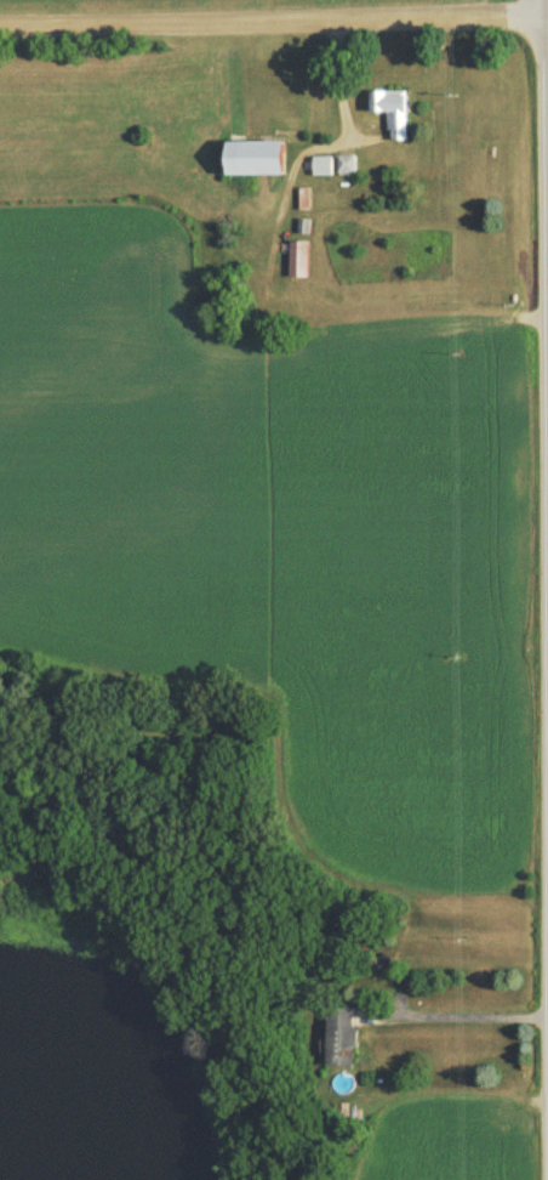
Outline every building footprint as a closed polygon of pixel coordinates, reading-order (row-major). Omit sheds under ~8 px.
[(373,117),(390,117),(390,145),(407,145),(407,95),(373,95),(373,117)] [(284,146),(227,146),(227,180),(284,180),(284,146)] [(332,162),(315,162),(315,179),(332,179),(332,162)] [(330,1070),(357,1070),(357,1013),(330,1013),(330,1070)]
